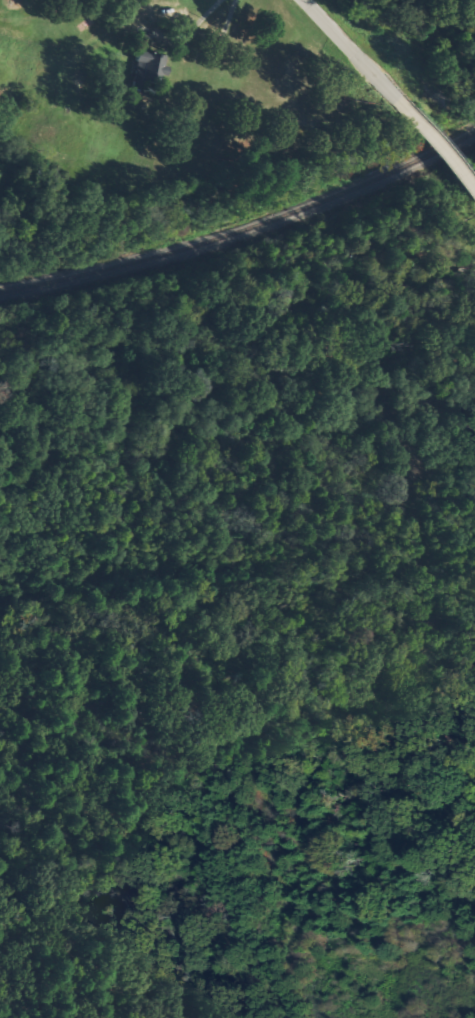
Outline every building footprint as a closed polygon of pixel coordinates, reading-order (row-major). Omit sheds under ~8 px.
[(131,83),(165,88),(168,69),(160,68),(162,55),(148,53),(149,41),(137,39),(131,83)]
